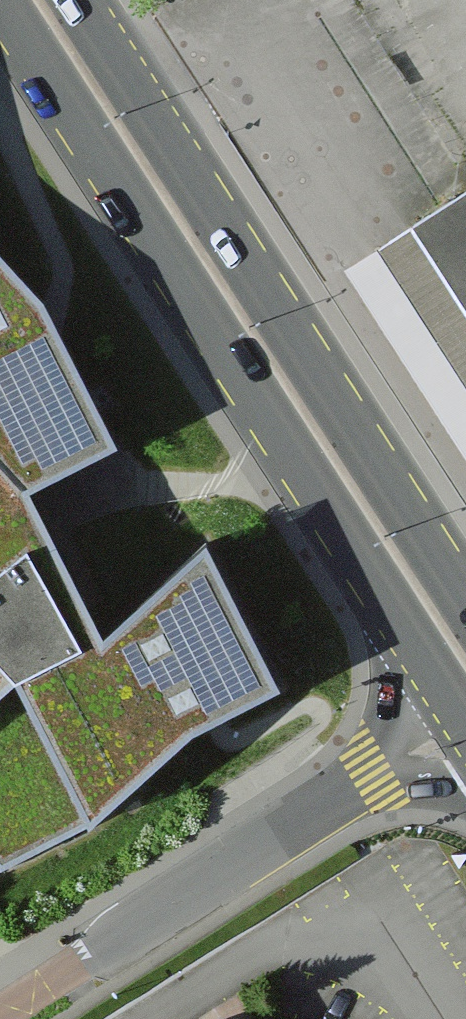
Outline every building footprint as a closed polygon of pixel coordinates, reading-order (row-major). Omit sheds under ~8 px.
[(410,217),(465,303),(465,181),(410,217)] [(410,217),(345,259),(465,447),(465,303),(410,217)] [(281,688),(213,548),(109,642),(25,495),(123,452),(47,307),(0,256),(0,872),(6,878),(100,828),(199,733),(281,688)]
